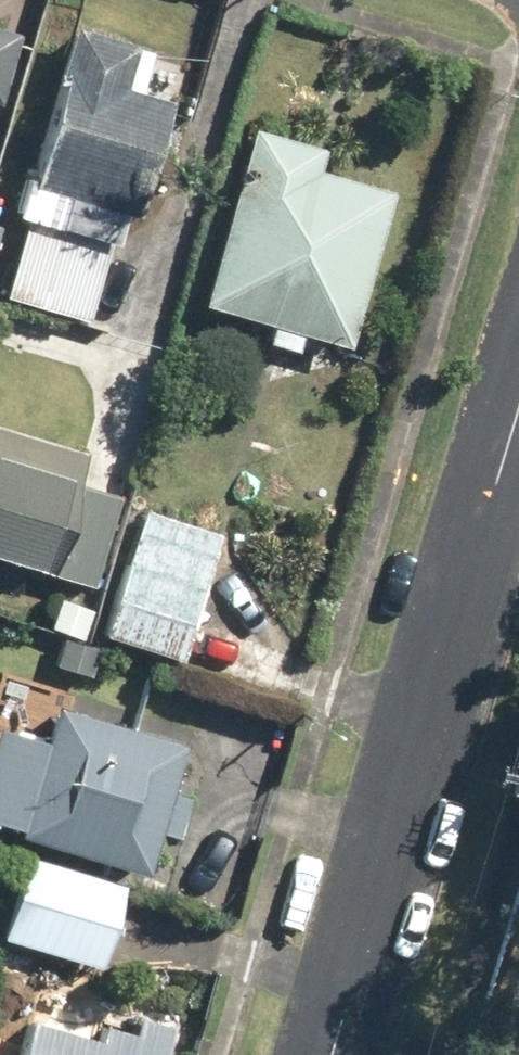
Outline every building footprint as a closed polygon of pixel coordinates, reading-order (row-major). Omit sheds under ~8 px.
[(62,28),(0,245),(0,298),(73,319),(96,240),(106,243),(115,211),(131,216),(163,102),(114,88),(126,46),(62,28)] [(246,126),(195,306),(344,348),(389,190),(314,168),(320,146),(246,126)] [(91,589),(119,497),(66,480),(75,450),(0,427),(0,561),(91,589)] [(142,511),(102,633),(177,657),(216,535),(142,511)] [(16,829),(13,838),(143,876),(182,743),(52,705),(42,741),(0,729),(0,824),(16,829)] [(0,934),(0,939),(96,968),(120,890),(22,860),(0,934)] [(28,1016),(16,1054),(159,1054),(28,1016)]
